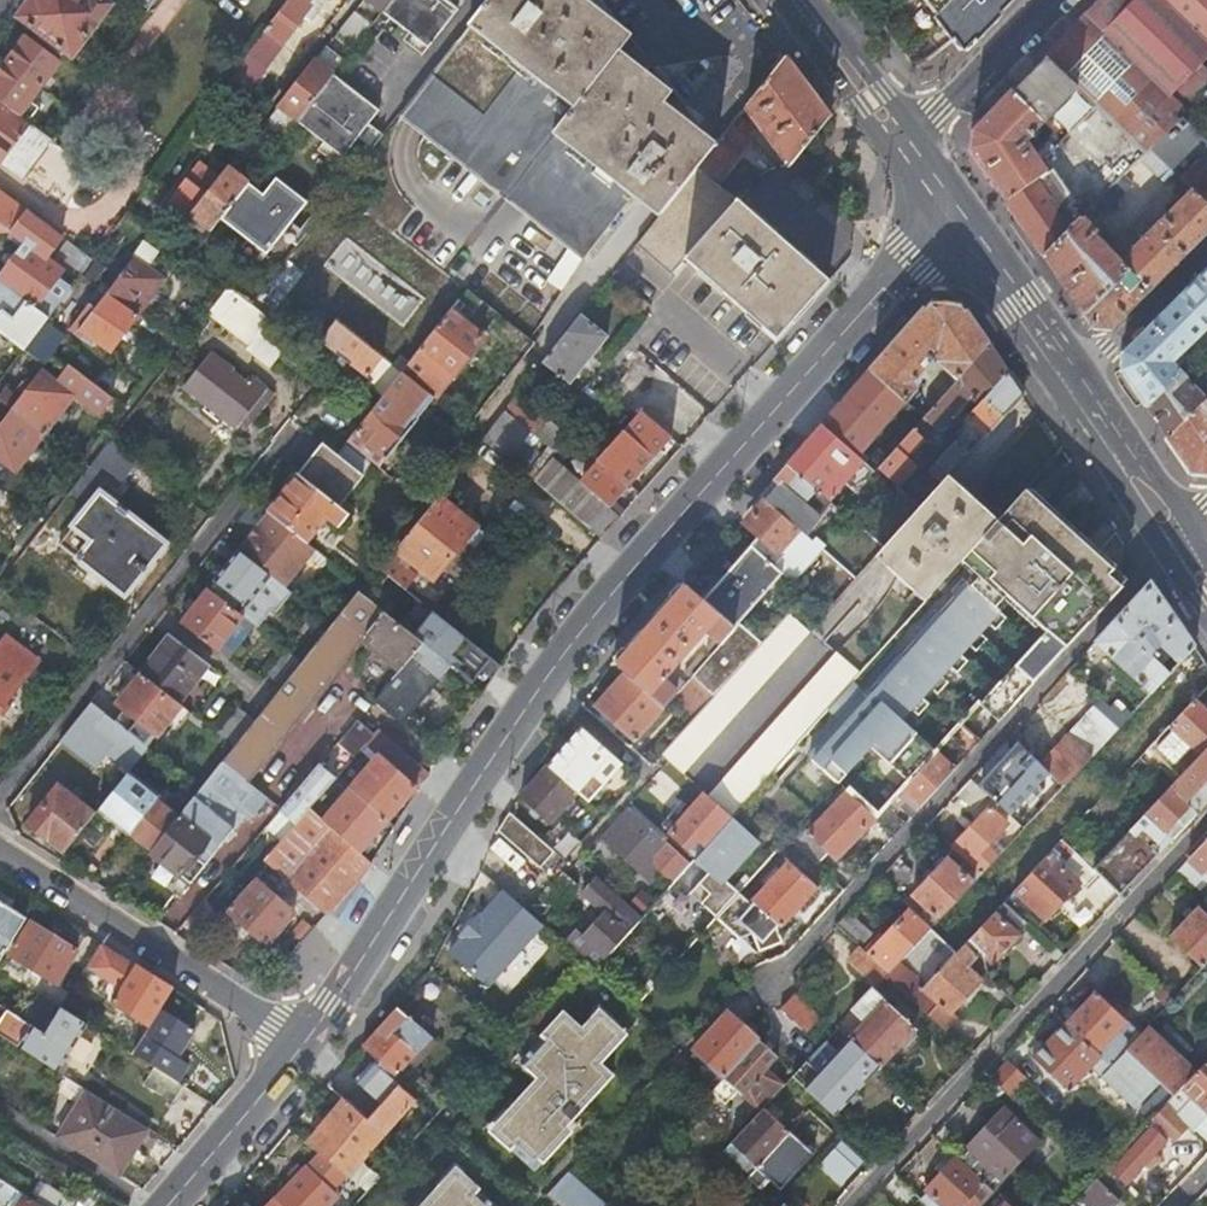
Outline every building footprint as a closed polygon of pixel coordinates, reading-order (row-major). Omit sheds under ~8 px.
[(17,18),(72,58),(112,4),(106,0),(89,0),(31,0),(17,18)] [(266,28),(282,39),(309,4),(315,8),(317,10),(324,0),(287,0),(266,28)] [(381,12),(390,0),(366,0),(381,12)] [(381,12),(426,48),(456,10),(443,0),(390,0),(381,12)] [(696,168),(716,144),(711,140),(665,101),(673,91),(620,48),(631,35),(589,0),(487,0),(399,113),(582,257),(634,192),(654,209),(660,213),(696,168)] [(913,68),(861,0),(860,0),(913,68)] [(913,68),(952,39),(954,42),(971,42),(1011,0),(861,0),(913,68)] [(1206,54),(1206,45),(1161,0),(1097,0),(1084,14),(1167,94),(1206,54)] [(1172,11),(1206,45),(1206,0),(1161,0),(1172,11)] [(354,46),(370,25),(353,12),(337,33),(354,46)] [(1149,150),(1182,116),(1185,112),(1167,94),(1084,14),(1044,56),(1047,59),(1095,106),(1128,138),(1145,154),(1149,150)] [(25,38),(7,61),(40,86),(58,62),(25,38)] [(799,154),(828,116),(791,64),(785,57),(746,106),(789,166),(799,154)] [(1015,92),(1012,89),(971,131),(970,149),(1006,201),(1046,173),(1027,142),(1045,124),(1062,140),(1067,136),(1095,106),(1047,59),(1015,92)] [(0,71),(0,101),(28,121),(38,107),(30,100),(40,86),(7,61),(0,71)] [(296,121),(332,75),(315,61),(279,108),(296,121)] [(296,121),(295,123),(341,158),(377,111),(332,75),(296,121)] [(0,101),(0,160),(23,178),(52,139),(28,121),(0,101)] [(1006,201),(1028,233),(1044,255),(1080,219),(1140,160),(1145,155),(1145,154),(1128,138),(1095,106),(1067,136),(1062,140),(1044,159),(1051,170),(1046,173),(1006,201)] [(696,168),(715,184),(751,139),(746,121),(738,115),(716,144),(696,168)] [(1206,152),(1206,140),(1182,116),(1149,150),(1174,174),(1180,179),(1198,161),(1206,152)] [(1174,174),(1149,150),(1145,154),(1145,155),(1140,160),(1165,183),(1174,174)] [(1198,161),(1206,169),(1206,152),(1198,161)] [(1206,234),(1206,169),(1198,161),(1180,179),(1191,190),(1187,194),(1119,264),(1111,264),(1099,249),(1104,244),(1080,219),(1044,255),(1093,328),(1112,330),(1206,234)] [(191,216),(211,232),(219,221),(247,185),(248,183),(227,168),(191,216)] [(825,284),(828,280),(818,271),(794,251),(715,184),(696,168),(660,213),(635,245),(672,276),(687,258),(746,307),(769,327),(780,336),(799,314),(825,284)] [(247,185),(219,221),(265,256),(306,204),(275,179),(262,196),(247,185)] [(1191,190),(1180,179),(1176,184),(1187,194),(1191,190)] [(49,319),(70,290),(56,280),(63,271),(46,258),(50,252),(61,238),(0,192),(0,232),(10,232),(26,243),(0,278),(0,282),(49,319)] [(92,261),(61,238),(50,252),(81,275),(92,261)] [(129,263),(133,257),(136,253),(124,243),(117,254),(129,263)] [(106,294),(137,317),(164,281),(133,257),(129,263),(117,254),(104,270),(117,279),(106,294)] [(1121,369),(1147,407),(1180,374),(1181,373),(1192,362),(1182,352),(1205,329),(1206,331),(1206,268),(1121,354),(1121,369)] [(25,350),(45,323),(49,319),(0,282),(0,313),(2,314),(0,318),(0,331),(25,350)] [(270,321),(249,305),(227,289),(207,314),(222,325),(250,347),(256,339),(270,321)] [(474,312),(483,301),(468,290),(460,301),(474,312)] [(110,353),(137,317),(106,294),(95,308),(89,304),(71,328),(77,332),(76,333),(82,338),(85,334),(96,342),(110,353)] [(939,381),(947,389),(988,345),(960,304),(929,302),(907,327),(869,370),(905,400),(915,388),(915,379),(934,359),(948,371),(939,381)] [(484,337),(451,311),(411,362),(403,372),(436,398),(484,337)] [(607,337),(579,314),(548,354),(542,361),(571,383),(607,337)] [(312,351),(270,321),(256,339),(297,371),(312,351)] [(336,321),(321,341),(337,354),(337,355),(350,366),(351,364),(368,377),(383,357),(336,321)] [(25,350),(43,365),(65,339),(45,323),(25,350)] [(96,342),(85,334),(82,338),(93,346),(96,342)] [(988,345),(947,389),(924,416),(877,468),(896,486),(914,466),(907,459),(925,439),(928,442),(972,393),(981,401),(1007,373),(988,345)] [(211,354),(184,388),(206,404),(205,405),(237,428),(239,426),(244,430),(272,394),(253,381),(249,386),(231,372),(233,370),(211,354)] [(403,372),(411,362),(402,355),(394,365),(403,372)] [(383,357),(368,377),(376,383),(373,389),(383,397),(403,372),(394,365),(383,357)] [(45,434),(75,395),(100,415),(113,398),(67,365),(55,382),(40,371),(29,386),(22,381),(16,389),(23,394),(18,400),(4,389),(0,394),(0,400),(11,409),(45,434)] [(618,386),(641,395),(648,376),(624,368),(618,386)] [(877,468),(924,416),(905,400),(869,370),(851,391),(822,424),(862,461),(874,471),(877,468)] [(379,469),(436,398),(403,372),(383,397),(346,444),(374,465),(379,469)] [(1021,393),(1007,373),(981,401),(969,415),(977,425),(965,440),(972,446),(1021,393)] [(1147,407),(1166,435),(1204,397),(1206,395),(1206,385),(1197,374),(1188,383),(1180,374),(1147,407)] [(503,410),(525,426),(537,411),(516,394),(503,410)] [(1166,435),(1191,472),(1206,473),(1206,395),(1204,397),(1166,435)] [(583,480),(611,506),(683,423),(661,405),(654,399),(583,480)] [(45,434),(11,409),(0,423),(0,467),(3,464),(15,474),(45,434)] [(862,461),(822,424),(808,440),(789,462),(816,488),(828,499),(862,461)] [(110,440),(70,492),(83,502),(104,476),(117,486),(137,460),(110,440)] [(323,444),(299,475),(269,513),(307,543),(327,518),(330,520),(334,514),(343,520),(348,514),(340,507),(374,465),(346,444),(337,455),(323,444)] [(603,537),(622,516),(611,506),(583,480),(554,454),(534,478),(592,528),(603,537)] [(452,474),(454,472),(440,461),(413,495),(427,506),(452,474)] [(816,488),(789,462),(779,473),(771,482),(776,487),(764,499),(788,520),(816,488)] [(947,475),(918,506),(874,556),(924,602),(961,561),(997,521),(947,475)] [(168,543),(100,490),(72,527),(73,529),(61,545),(127,596),(168,543)] [(870,751),(907,786),(937,753),(903,721),(912,711),(920,718),(930,706),(923,699),(931,689),(939,696),(949,684),(942,677),(950,668),(958,675),(969,663),(961,656),(970,646),(977,653),(988,641),(980,634),(989,625),(996,632),(1007,620),(999,613),(1011,600),(1046,632),(1065,648),(1121,587),(1108,574),(1112,569),(1025,490),(1023,492),(997,521),(961,561),(974,573),(808,759),(838,785),(870,751)] [(423,522),(459,549),(476,528),(441,499),(423,522)] [(791,581),(808,561),(824,544),(816,537),(812,541),(788,520),(764,499),(750,514),(756,520),(750,526),(758,534),(749,544),(783,574),(791,581)] [(286,588),(316,550),(307,543),(269,513),(253,533),(239,550),(272,576),(286,588)] [(434,580),(459,549),(423,522),(399,552),(405,558),(398,566),(386,556),(377,568),(401,587),(410,576),(404,570),(411,562),(434,580)] [(740,622),(783,574),(749,544),(700,600),(733,629),(740,622)] [(246,607),(272,576),(239,550),(214,581),(246,607)] [(1195,645),(1151,581),(1095,643),(1150,693),(1152,691),(1195,645)] [(700,600),(682,583),(670,596),(629,643),(613,662),(624,672),(662,708),(663,708),(685,683),(679,678),(670,688),(662,680),(705,631),(714,638),(706,648),(712,653),(733,629),(700,600)] [(217,650),(244,616),(209,587),(180,622),(217,650)] [(453,666),(424,644),(359,591),(332,624),(302,662),(264,709),(253,723),(234,747),(223,760),(249,781),(290,730),(366,636),(404,667),(394,679),(378,698),(394,713),(404,721),(421,702),(453,666)] [(302,662),(332,624),(313,609),(284,648),(302,662)] [(691,761),(808,632),(787,613),(762,642),(712,696),(671,742),(691,761)] [(712,696),(762,642),(740,622),(733,629),(712,653),(707,658),(690,677),(712,696)] [(1065,648),(1046,632),(981,704),(962,725),(967,729),(985,709),(998,721),(1065,648)] [(180,703),(210,666),(172,636),(142,674),(180,703)] [(38,661),(7,637),(0,645),(0,710),(38,661)] [(795,745),(860,673),(836,651),(706,795),(731,817),(735,812),(795,745)] [(690,677),(707,658),(702,653),(684,673),(690,678),(690,677)] [(662,708),(624,672),(594,704),(633,740),(662,708)] [(182,705),(180,703),(142,674),(118,704),(158,736),(182,705)] [(1065,785),(1131,713),(1117,700),(1111,707),(1102,698),(1069,735),(1070,736),(1041,766),(1048,774),(1062,787),(1065,785)] [(1158,739),(1139,758),(1149,767),(1169,746),(1190,765),(1206,748),(1206,710),(1195,699),(1158,739)] [(131,772),(149,748),(92,704),(63,741),(99,770),(110,756),(123,766),(115,776),(123,782),(131,772)] [(218,734),(234,747),(253,723),(237,710),(218,734)] [(967,729),(962,725),(951,738),(969,754),(980,741),(967,729)] [(622,763),(581,726),(547,764),(577,791),(588,802),(622,763)] [(412,781),(424,767),(395,742),(382,756),(412,781)] [(681,772),(691,761),(671,742),(660,753),(681,772)] [(1041,766),(1019,745),(980,787),(1010,816),(1048,774),(1041,766)] [(204,785),(213,773),(211,771),(219,762),(200,748),(192,758),(190,756),(178,771),(185,776),(201,789),(204,785)] [(1190,765),(1169,787),(1189,805),(1197,813),(1206,803),(1206,748),(1190,765)] [(955,769),(937,753),(907,786),(877,819),(895,835),(904,825),(895,816),(903,807),(912,816),(955,769)] [(388,820),(418,786),(412,781),(382,756),(355,784),(342,773),(338,777),(351,789),(388,820)] [(550,822),(577,791),(547,764),(520,794),(550,822)] [(320,765),(283,809),(280,812),(296,825),(310,809),(336,779),(320,765)] [(151,850),(178,817),(164,806),(163,807),(156,801),(161,796),(131,772),(123,782),(99,812),(129,835),(131,834),(151,850)] [(211,792),(204,785),(201,789),(178,817),(151,850),(151,851),(185,879),(228,825),(202,803),(211,792)] [(838,785),(789,839),(797,846),(847,793),(838,785)] [(49,839),(66,852),(96,815),(59,787),(29,825),(48,840),(49,839)] [(1165,830),(1189,805),(1169,787),(1146,812),(1165,830)] [(360,852),(388,820),(351,789),(324,820),(360,852)] [(731,817),(706,795),(702,791),(688,807),(680,800),(660,823),(667,830),(686,847),(682,851),(692,860),(730,818),(731,817)] [(847,793),(797,846),(818,866),(830,854),(835,858),(875,817),(847,793)] [(626,808),(609,827),(601,835),(611,844),(647,876),(659,864),(650,855),(663,841),(626,808)] [(989,808),(952,848),(980,875),(997,858),(985,846),(1007,824),(989,808)] [(310,809),(296,825),(268,858),(331,910),(372,863),(368,859),(360,852),(324,820),(310,809)] [(558,866),(563,861),(552,850),(541,841),(509,810),(502,825),(499,830),(548,877),(558,866)] [(1121,896),(1174,838),(1165,830),(1146,812),(1092,868),(1098,873),(1121,896)] [(689,894),(717,919),(717,918),(738,895),(725,882),(760,845),(730,818),(692,860),(708,874),(689,894)] [(563,861),(571,852),(576,846),(555,826),(541,841),(552,850),(563,861)] [(1074,841),(1068,835),(1066,837),(1063,840),(1069,846),(1074,841)] [(1188,858),(1206,875),(1206,838),(1188,858)] [(1092,868),(1069,846),(1063,840),(1055,849),(1015,891),(1046,919),(1079,883),(1084,888),(1098,873),(1092,868)] [(948,858),(905,903),(911,909),(931,928),(974,883),(948,858)] [(743,897),(739,894),(738,895),(717,918),(742,941),(754,936),(762,952),(777,947),(777,928),(779,926),(781,928),(818,888),(789,862),(788,861),(787,863),(752,901),(745,895),(743,897)] [(593,971),(640,918),(595,878),(582,893),(604,912),(582,936),(576,930),(564,943),(577,957),(593,971)] [(250,929),(268,944),(296,911),(286,903),(291,897),(285,892),(280,898),(259,881),(230,914),(250,929)] [(486,986),(541,924),(506,893),(483,919),(478,914),(475,917),(459,935),(465,940),(451,955),(486,986)] [(905,903),(895,894),(886,903),(902,918),(867,954),(888,974),(897,965),(920,940),(928,931),(908,912),(911,909),(905,903)] [(28,918),(0,899),(0,961),(28,918)] [(1032,920),(1008,899),(969,941),(983,954),(993,963),(1032,920)] [(1206,960),(1206,915),(1197,906),(1168,936),(1201,966),(1206,960)] [(850,912),(837,926),(856,944),(869,930),(850,912)] [(78,950),(32,920),(12,954),(57,982),(78,950)] [(939,956),(949,945),(931,928),(928,931),(920,940),(939,956)] [(983,954),(969,941),(965,945),(978,957),(973,962),(978,967),(974,970),(983,978),(988,973),(983,954)] [(162,1007),(174,989),(145,970),(103,944),(81,978),(152,1024),(162,1007)] [(997,1028),(1011,1013),(1000,1003),(1003,999),(985,983),(978,989),(975,986),(983,978),(974,970),(978,967),(973,962),(978,957),(965,945),(958,953),(924,990),(949,1013),(965,998),(997,1028)] [(888,974),(867,954),(860,947),(849,960),(876,986),(884,978),(888,974)] [(897,965),(888,974),(884,978),(913,1002),(924,990),(897,965)] [(12,1013),(45,1033),(63,1006),(12,974),(0,992),(0,1005),(12,1013)] [(863,1022),(849,1039),(880,1066),(915,1028),(871,989),(851,1011),(863,1022)] [(949,1013),(924,990),(913,1002),(939,1024),(949,1013)] [(1093,990),(1064,1022),(1097,1052),(1110,1065),(1123,1050),(1139,1033),(1093,990)] [(783,1010),(781,1011),(808,1037),(821,1023),(795,999),(793,1002),(790,1005),(787,1008),(783,1010)] [(19,1046),(58,1070),(88,1022),(63,1006),(45,1033),(12,1013),(3,1028),(23,1040),(19,1046)] [(196,1028),(162,1007),(152,1024),(138,1046),(134,1051),(156,1065),(179,1079),(189,1063),(178,1056),(196,1028)] [(408,1018),(395,1007),(378,1026),(362,1044),(395,1074),(429,1036),(409,1018),(408,1018)] [(580,1028),(562,1011),(540,1035),(542,1036),(519,1061),(537,1078),(498,1119),(503,1123),(493,1134),(509,1149),(510,1147),(533,1168),(540,1160),(542,1161),(561,1141),(556,1136),(612,1075),(599,1063),(615,1045),(611,1041),(620,1030),(598,1009),(580,1028)] [(724,1078),(758,1041),(727,1012),(692,1048),(724,1078)] [(1097,1052),(1064,1022),(1030,1057),(1066,1089),(1068,1088),(1073,1092),(1078,1087),(1073,1082),(1092,1063),(1107,1077),(1116,1077),(1132,1059),(1123,1050),(1110,1065),(1097,1052)] [(1195,1073),(1145,1027),(1139,1033),(1123,1050),(1132,1059),(1173,1097),(1195,1073)] [(817,1072),(806,1061),(791,1077),(833,1115),(880,1066),(849,1039),(817,1072)] [(776,1057),(758,1041),(724,1078),(755,1106),(775,1083),(763,1072),(776,1057)] [(688,1063),(676,1052),(664,1066),(675,1076),(688,1063)] [(1195,1073),(1173,1097),(1166,1104),(1195,1131),(1206,1118),(1206,1060),(1195,1073)] [(1005,1063),(990,1079),(1007,1094),(1022,1078),(1005,1063)] [(176,1100),(186,1084),(179,1079),(156,1065),(146,1081),(176,1100)] [(364,1191),(377,1177),(363,1165),(358,1171),(354,1167),(414,1099),(398,1083),(379,1104),(367,1118),(345,1100),(307,1144),(318,1153),(345,1175),(364,1191)] [(367,1118),(379,1104),(358,1085),(345,1100),(367,1118)] [(59,1136),(119,1173),(148,1128),(88,1090),(59,1136)] [(815,1155),(791,1133),(763,1107),(723,1150),(751,1176),(748,1179),(758,1189),(769,1178),(782,1190),(815,1155)] [(968,1149),(959,1159),(993,1191),(1003,1181),(1020,1163),(1040,1140),(1004,1108),(967,1147),(968,1149)] [(1117,1166),(1131,1179),(1148,1160),(1154,1166),(1166,1154),(1160,1147),(1165,1142),(1170,1137),(1176,1142),(1189,1127),(1170,1109),(1152,1129),(1117,1166)] [(842,1186),(867,1160),(844,1139),(820,1165),(842,1186)] [(345,1175),(318,1153),(307,1165),(305,1165),(275,1198),(284,1205),(329,1205),(339,1195),(333,1190),(345,1175)] [(956,1156),(925,1189),(943,1205),(944,1205),(962,1205),(967,1201),(973,1205),(979,1205),(988,1196),(993,1191),(959,1159),(956,1156)] [(478,1185),(460,1169),(450,1180),(446,1175),(419,1205),(499,1205),(478,1185)] [(34,1199),(0,1178),(0,1189),(1,1188),(19,1199),(15,1205),(45,1205),(34,1199)] [(1097,1178),(1070,1205),(1114,1205),(1120,1200),(1097,1178)] [(45,1205),(74,1205),(76,1202),(45,1181),(34,1199),(45,1205)] [(1007,1204),(1011,1200),(1009,1198),(1009,1188),(1003,1181),(993,1191),(988,1196),(998,1205),(1009,1205),(1007,1204)] [(559,1193),(552,1186),(546,1193),(554,1199),(559,1193)] [(917,1198),(926,1205),(942,1205),(943,1205),(925,1189),(917,1198)] [(275,1198),(268,1205),(284,1205),(275,1198)]
